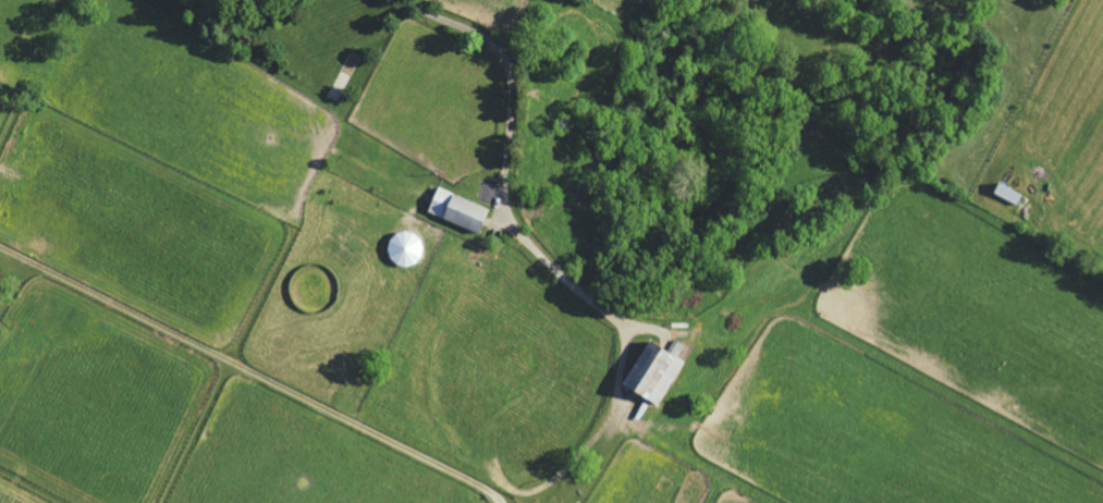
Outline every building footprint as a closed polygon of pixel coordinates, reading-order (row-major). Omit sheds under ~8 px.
[(1022,207),(1027,195),(1003,184),(998,195),(1022,207)] [(431,214),(484,236),(494,210),(442,189),(431,214)] [(688,363),(681,359),(688,347),(677,341),(671,352),(653,342),(627,387),(663,407),(688,363)]
